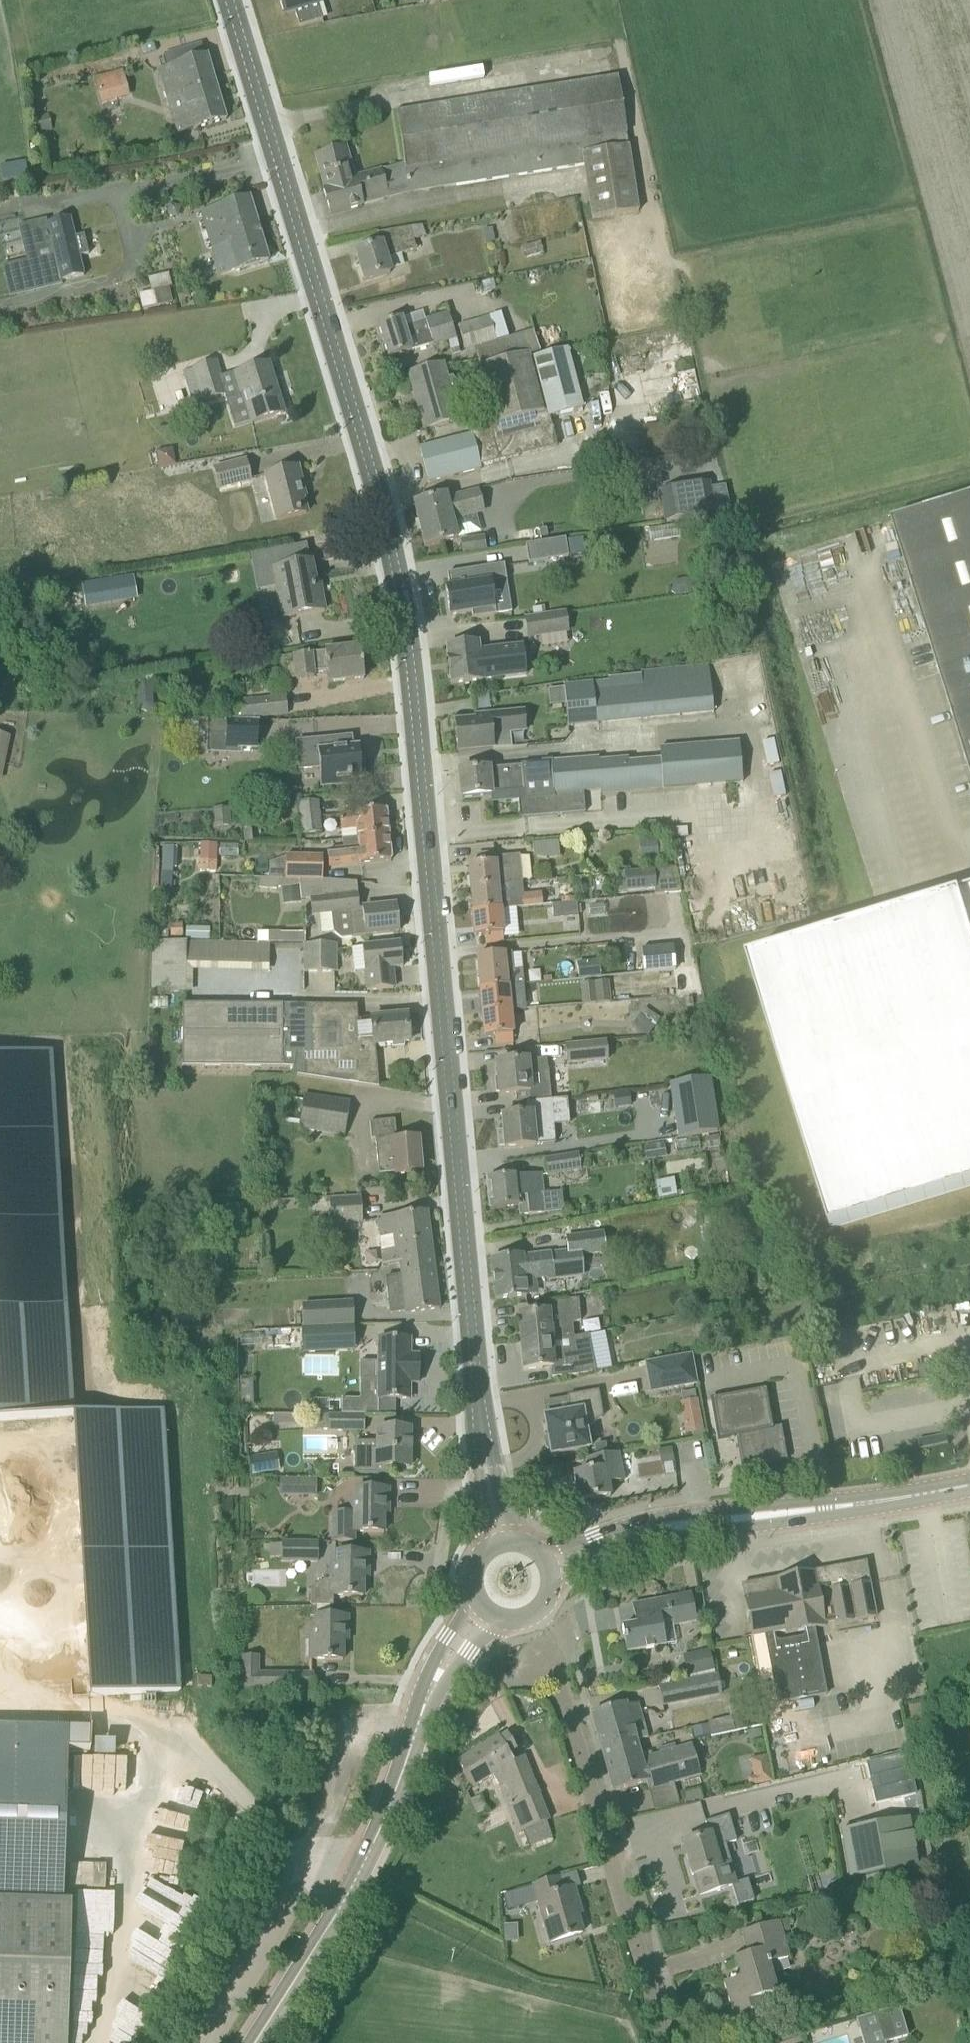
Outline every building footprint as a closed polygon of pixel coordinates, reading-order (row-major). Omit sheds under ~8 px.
[(283,15),(294,12),(299,28),(322,21),(317,5),(318,4),(317,0),(279,0),(283,15)] [(179,134),(226,121),(206,56),(159,70),(179,134)] [(130,97),(122,71),(93,79),(100,105),(130,97)] [(407,180),(580,154),(628,146),(617,77),(396,113),(407,180)] [(580,154),(587,195),(591,219),(639,212),(629,146),(628,146),(580,154)] [(330,216),(362,207),(406,194),(409,194),(408,187),(386,193),(379,171),(354,179),(345,148),(315,157),(325,190),(323,191),(330,216)] [(249,198),(218,208),(201,213),(211,248),(212,248),(219,274),(234,270),(235,271),(268,261),(249,198)] [(74,242),(68,223),(46,229),(63,287),(85,281),(79,261),(89,259),(83,239),(74,242)] [(416,250),(413,240),(409,227),(376,234),(380,245),(355,253),(364,281),(390,273),(385,259),(416,250)] [(144,307),(170,302),(169,293),(142,299),(144,307)] [(401,319),(378,326),(388,358),(432,345),(433,347),(449,342),(452,350),(460,348),(448,313),(425,320),(425,322),(404,328),(401,319)] [(497,341),(490,321),(489,317),(458,326),(465,352),(474,349),(480,367),(479,367),(480,370),(529,357),(540,354),(533,331),(497,341)] [(529,359),(543,412),(545,418),(583,409),(567,349),(529,359)] [(529,359),(529,357),(480,370),(494,424),(543,412),(529,359)] [(217,362),(194,369),(204,401),(226,394),(217,362)] [(268,364),(231,375),(238,397),(225,401),(233,428),(251,422),(252,423),(283,414),(268,364)] [(457,419),(454,407),(467,397),(451,376),(446,380),(442,365),(409,375),(424,428),(457,419)] [(471,435),(479,467),(552,447),(545,418),(543,412),(494,424),(470,431),(471,435)] [(705,449),(700,418),(641,428),(646,458),(705,449)] [(471,435),(419,448),(428,483),(480,470),(479,467),(471,435)] [(214,470),(219,489),(250,481),(245,462),(214,470)] [(277,521),(306,513),(302,497),(304,497),(297,468),(265,476),(277,521)] [(717,514),(711,480),(659,489),(664,522),(717,514)] [(413,504),(425,548),(456,539),(451,520),(482,512),(477,492),(446,500),(445,496),(413,504)] [(892,521),(969,774),(969,496),(892,521)] [(462,554),(486,550),(484,536),(460,540),(462,554)] [(564,545),(525,551),(528,569),(567,563),(564,545)] [(282,619),(324,611),(319,586),(315,587),(311,562),(273,570),(282,619)] [(491,588),(506,586),(504,570),(447,579),(449,592),(445,593),(449,622),(471,618),(472,624),(496,620),(491,588)] [(119,578),(87,583),(86,584),(90,604),(122,599),(119,578)] [(569,632),(566,612),(525,619),(528,638),(569,632)] [(446,647),(451,684),(482,681),(482,680),(526,675),(522,646),(479,652),(478,643),(446,647)] [(327,673),(328,683),(363,680),(360,648),(293,656),(296,680),(314,678),(313,674),(327,673)] [(595,724),(591,684),(563,687),(567,727),(595,724)] [(236,722),(279,717),(287,716),(285,696),(234,701),(234,703),(236,718),(236,722)] [(454,722),(457,753),(511,748),(510,733),(525,731),(523,711),(475,716),(475,720),(454,722)] [(207,721),(206,735),(225,736),(225,747),(225,748),(257,749),(258,723),(207,721)] [(321,787),(348,784),(348,781),(361,780),(361,777),(364,773),(363,766),(359,763),(358,748),(352,749),(351,738),(296,743),(299,770),(319,769),(321,787)] [(552,761),(548,761),(551,797),(583,795),(583,802),(601,800),(600,795),(742,784),(738,742),(659,748),(660,763),(628,765),(628,759),(598,762),(598,759),(552,763),(552,761)] [(459,772),(462,798),(490,795),(510,793),(510,802),(518,802),(519,818),(584,813),(583,802),(583,795),(551,797),(548,761),(541,762),(541,763),(520,765),(521,767),(488,770),(488,769),(459,772)] [(239,790),(239,802),(251,801),(251,789),(239,790)] [(243,828),(261,827),(259,802),(241,804),(243,828)] [(318,802),(297,803),(301,835),(322,833),(318,802)] [(388,835),(385,810),(340,815),(341,832),(356,830),(357,839),(388,835)] [(327,851),(329,867),(360,864),(391,861),(388,835),(357,839),(358,848),(327,851)] [(659,862),(658,855),(656,836),(638,838),(641,864),(659,862)] [(194,855),(194,842),(158,840),(157,853),(194,855)] [(558,856),(557,840),(533,841),(533,857),(558,856)] [(199,842),(199,859),(216,860),(216,842),(199,842)] [(468,865),(470,889),(521,884),(519,856),(495,859),(494,854),(477,855),(477,864),(468,865)] [(285,856),(285,880),(299,880),(322,881),(322,857),(285,856)] [(627,893),(655,890),(653,871),(615,874),(617,894),(627,893)] [(161,890),(171,891),(172,873),(161,873),(161,890)] [(281,888),(283,906),(301,904),(299,885),(299,880),(285,880),(259,879),(259,888),(281,888)] [(470,889),(473,913),(499,910),(521,908),(520,898),(521,898),(524,895),(523,884),(521,884),(470,889)] [(748,960),(830,1229),(969,1186),(969,892),(748,960)] [(399,932),(395,906),(358,910),(357,895),(310,901),(312,916),(332,913),(335,934),(341,939),(366,936),(399,932)] [(579,917),(577,903),(552,905),(554,919),(579,917)] [(499,910),(473,913),(475,936),(484,936),(485,944),(503,943),(499,910)] [(210,942),(211,930),(187,930),(187,942),(210,942)] [(257,933),(257,944),(305,944),(305,933),(257,933)] [(367,992),(393,989),(391,969),(402,968),(400,944),(362,948),(364,972),(365,972),(367,992)] [(304,973),(336,973),(336,945),(304,945),(304,973)] [(641,949),(643,973),(675,970),(673,946),(641,949)] [(477,957),(480,990),(507,987),(523,985),(522,970),(513,971),(511,954),(477,957)] [(600,977),(598,962),(577,964),(579,979),(600,977)] [(609,981),(584,984),(580,984),(582,1005),(611,1002),(609,981)] [(523,985),(507,987),(480,990),(482,1014),(509,1011),(507,992),(518,991),(518,996),(529,995),(528,985),(523,985)] [(282,1051),(282,1006),(182,1005),(182,1067),(293,1068),(292,1076),(378,1088),(375,1045),(360,1046),(358,1021),(356,1006),(304,1006),(304,1051),(282,1051)] [(648,1035),(658,1018),(643,1008),(632,1025),(648,1035)] [(482,1014),(485,1037),(494,1037),(495,1045),(512,1044),(509,1011),(482,1014)] [(371,1020),(358,1021),(360,1046),(375,1045),(392,1044),(392,1048),(404,1047),(403,1043),(408,1042),(406,1016),(371,1019),(371,1020)] [(607,1045),(567,1049),(568,1069),(608,1065),(607,1045)] [(499,1092),(499,1095),(514,1094),(515,1103),(526,1103),(550,1100),(545,1047),(521,1049),(522,1061),(496,1064),(498,1079),(494,1079),(495,1093),(499,1092)] [(670,1084),(678,1138),(717,1132),(709,1078),(670,1084)] [(628,1093),(613,1096),(615,1108),(630,1106),(628,1093)] [(304,1095),(298,1129),(345,1136),(350,1102),(304,1095)] [(551,1126),(567,1124),(564,1099),(550,1100),(526,1103),(527,1115),(501,1117),(503,1133),(498,1133),(499,1147),(504,1146),(504,1149),(535,1146),(553,1144),(551,1126)] [(420,1171),(417,1140),(396,1142),(394,1120),(369,1123),(371,1139),(375,1139),(377,1160),(393,1165),(394,1173),(420,1171)] [(578,1154),(544,1159),(546,1177),(580,1172),(578,1154)] [(519,1217),(545,1214),(563,1212),(561,1192),(543,1194),(541,1174),(519,1177),(519,1176),(486,1179),(489,1210),(518,1207),(519,1217)] [(360,1197),(328,1199),(330,1225),(362,1223),(360,1197)] [(377,1219),(383,1262),(432,1256),(427,1213),(377,1219)] [(604,1253),(603,1232),(565,1237),(567,1258),(604,1253)] [(563,1260),(563,1253),(550,1255),(550,1254),(522,1257),(491,1260),(495,1300),(527,1296),(525,1281),(547,1278),(547,1280),(574,1277),(572,1261),(566,1262),(563,1260)] [(439,1309),(432,1256),(383,1262),(383,1265),(399,1264),(401,1276),(385,1278),(389,1315),(405,1313),(405,1314),(439,1309)] [(519,1316),(521,1343),(574,1338),(573,1325),(580,1321),(578,1300),(544,1303),(545,1313),(519,1316)] [(62,1416),(74,1695),(176,1691),(165,1409),(72,1413),(68,1302),(0,1305),(0,1419),(62,1416)] [(354,1303),(335,1304),(303,1306),(304,1328),(356,1325),(354,1303)] [(717,1341),(732,1339),(730,1321),(715,1322),(717,1341)] [(356,1342),(355,1326),(328,1328),(307,1329),(307,1345),(308,1357),(339,1355),(339,1343),(356,1342)] [(550,1368),(551,1378),(576,1376),(596,1372),(589,1335),(574,1338),(521,1343),(524,1370),(550,1368)] [(410,1356),(410,1340),(378,1339),(378,1379),(375,1379),(375,1395),(378,1395),(378,1399),(409,1400),(410,1384),(418,1384),(418,1356),(410,1356)] [(691,1357),(646,1365),(645,1365),(650,1392),(696,1384),(691,1357)] [(786,1460),(784,1449),(780,1427),(772,1429),(765,1390),(712,1400),(719,1439),(737,1436),(742,1468),(786,1460)] [(544,1418),(545,1424),(547,1424),(548,1431),(546,1432),(547,1436),(545,1440),(546,1449),(550,1451),(551,1456),(589,1449),(585,1430),(602,1418),(598,1391),(567,1397),(570,1413),(544,1418)] [(253,1407),(253,1394),(240,1394),(240,1407),(253,1407)] [(686,1434),(703,1431),(698,1400),(680,1403),(686,1434)] [(328,1415),(328,1432),(363,1432),(364,1415),(328,1415)] [(409,1468),(409,1429),(377,1429),(377,1452),(354,1452),(354,1474),(388,1474),(388,1468),(409,1468)] [(618,1454),(586,1459),(589,1472),(573,1475),(578,1504),(610,1498),(607,1484),(623,1481),(618,1454)] [(290,1497),(290,1479),(280,1479),(279,1497),(290,1497)] [(354,1532),(383,1533),(383,1507),(389,1507),(389,1490),(356,1489),(355,1501),(350,1501),(350,1514),(330,1513),(330,1543),(354,1543),(354,1532)] [(280,1542),(280,1545),(280,1563),(308,1563),(308,1542),(280,1542)] [(310,1606),(316,1606),(330,1606),(333,1606),(333,1596),(363,1597),(363,1571),(368,1571),(368,1553),(335,1553),(335,1565),(329,1565),(329,1581),(322,1581),(310,1589),(310,1606)] [(834,1626),(875,1618),(869,1584),(829,1592),(827,1581),(816,1583),(814,1572),(752,1583),(755,1597),(744,1599),(752,1638),(765,1636),(777,1704),(826,1695),(814,1629),(825,1627),(825,1625),(833,1623),(834,1626)] [(661,1623),(672,1620),(674,1626),(697,1622),(692,1595),(632,1605),(635,1625),(621,1628),(626,1653),(665,1646),(661,1623)] [(309,1660),(327,1660),(342,1660),(343,1635),(348,1635),(348,1617),(330,1617),(330,1606),(316,1606),(316,1617),(315,1617),(315,1629),(309,1628),(309,1660)] [(260,1656),(242,1656),(241,1656),(241,1675),(242,1688),(259,1688),(260,1656)] [(281,1674),(281,1688),(313,1688),(313,1674),(281,1674)] [(717,1675),(697,1678),(658,1686),(662,1708),(722,1697),(717,1675)] [(211,1687),(211,1683),(211,1677),(197,1677),(197,1687),(211,1687)] [(741,1702),(728,1705),(731,1719),(734,1731),(746,1728),(741,1702)] [(636,1740),(637,1741),(648,1738),(638,1704),(626,1707),(625,1705),(591,1715),(601,1750),(636,1740)] [(708,1726),(692,1730),(695,1740),(710,1735),(708,1726)] [(552,1838),(546,1822),(548,1821),(523,1757),(513,1763),(508,1754),(516,1750),(507,1734),(499,1739),(498,1737),(456,1763),(472,1789),(492,1776),(500,1788),(518,1833),(523,1831),(529,1846),(552,1838)] [(700,1775),(695,1755),(692,1745),(641,1759),(637,1741),(636,1740),(601,1750),(613,1793),(646,1783),(648,1791),(676,1783),(676,1782),(700,1775)] [(138,1785),(138,1757),(115,1757),(114,1779),(105,1779),(105,1763),(107,1763),(108,1742),(82,1742),(82,1753),(91,1753),(91,1784),(138,1785)] [(71,1901),(63,1900),(67,1748),(0,1746),(0,2042),(67,2042),(71,1901)] [(751,1754),(749,1782),(769,1783),(771,1755),(751,1754)] [(866,1795),(869,1808),(908,1798),(899,1759),(859,1769),(862,1781),(868,1780),(871,1793),(866,1795)] [(849,1875),(916,1862),(907,1815),(841,1828),(849,1875)] [(709,1835),(682,1843),(692,1876),(694,1875),(700,1895),(738,1884),(726,1845),(736,1842),(728,1816),(705,1822),(709,1835)] [(66,1827),(66,1855),(100,1855),(100,1828),(66,1827)] [(563,1940),(563,1939),(582,1933),(575,1909),(579,1908),(573,1888),(562,1891),(558,1878),(530,1886),(547,1945),(563,1940)] [(111,1922),(111,1890),(74,1890),(73,1922),(111,1922)] [(507,1911),(520,1907),(516,1892),(503,1896),(507,1911)] [(778,1922),(741,1933),(748,1956),(734,1960),(739,1978),(724,1983),(734,2019),(749,2015),(751,2020),(772,2013),(767,1997),(777,1993),(768,1966),(789,1958),(778,1922)] [(863,2042),(885,2042),(908,2036),(899,2007),(856,2020),(863,2042)]
